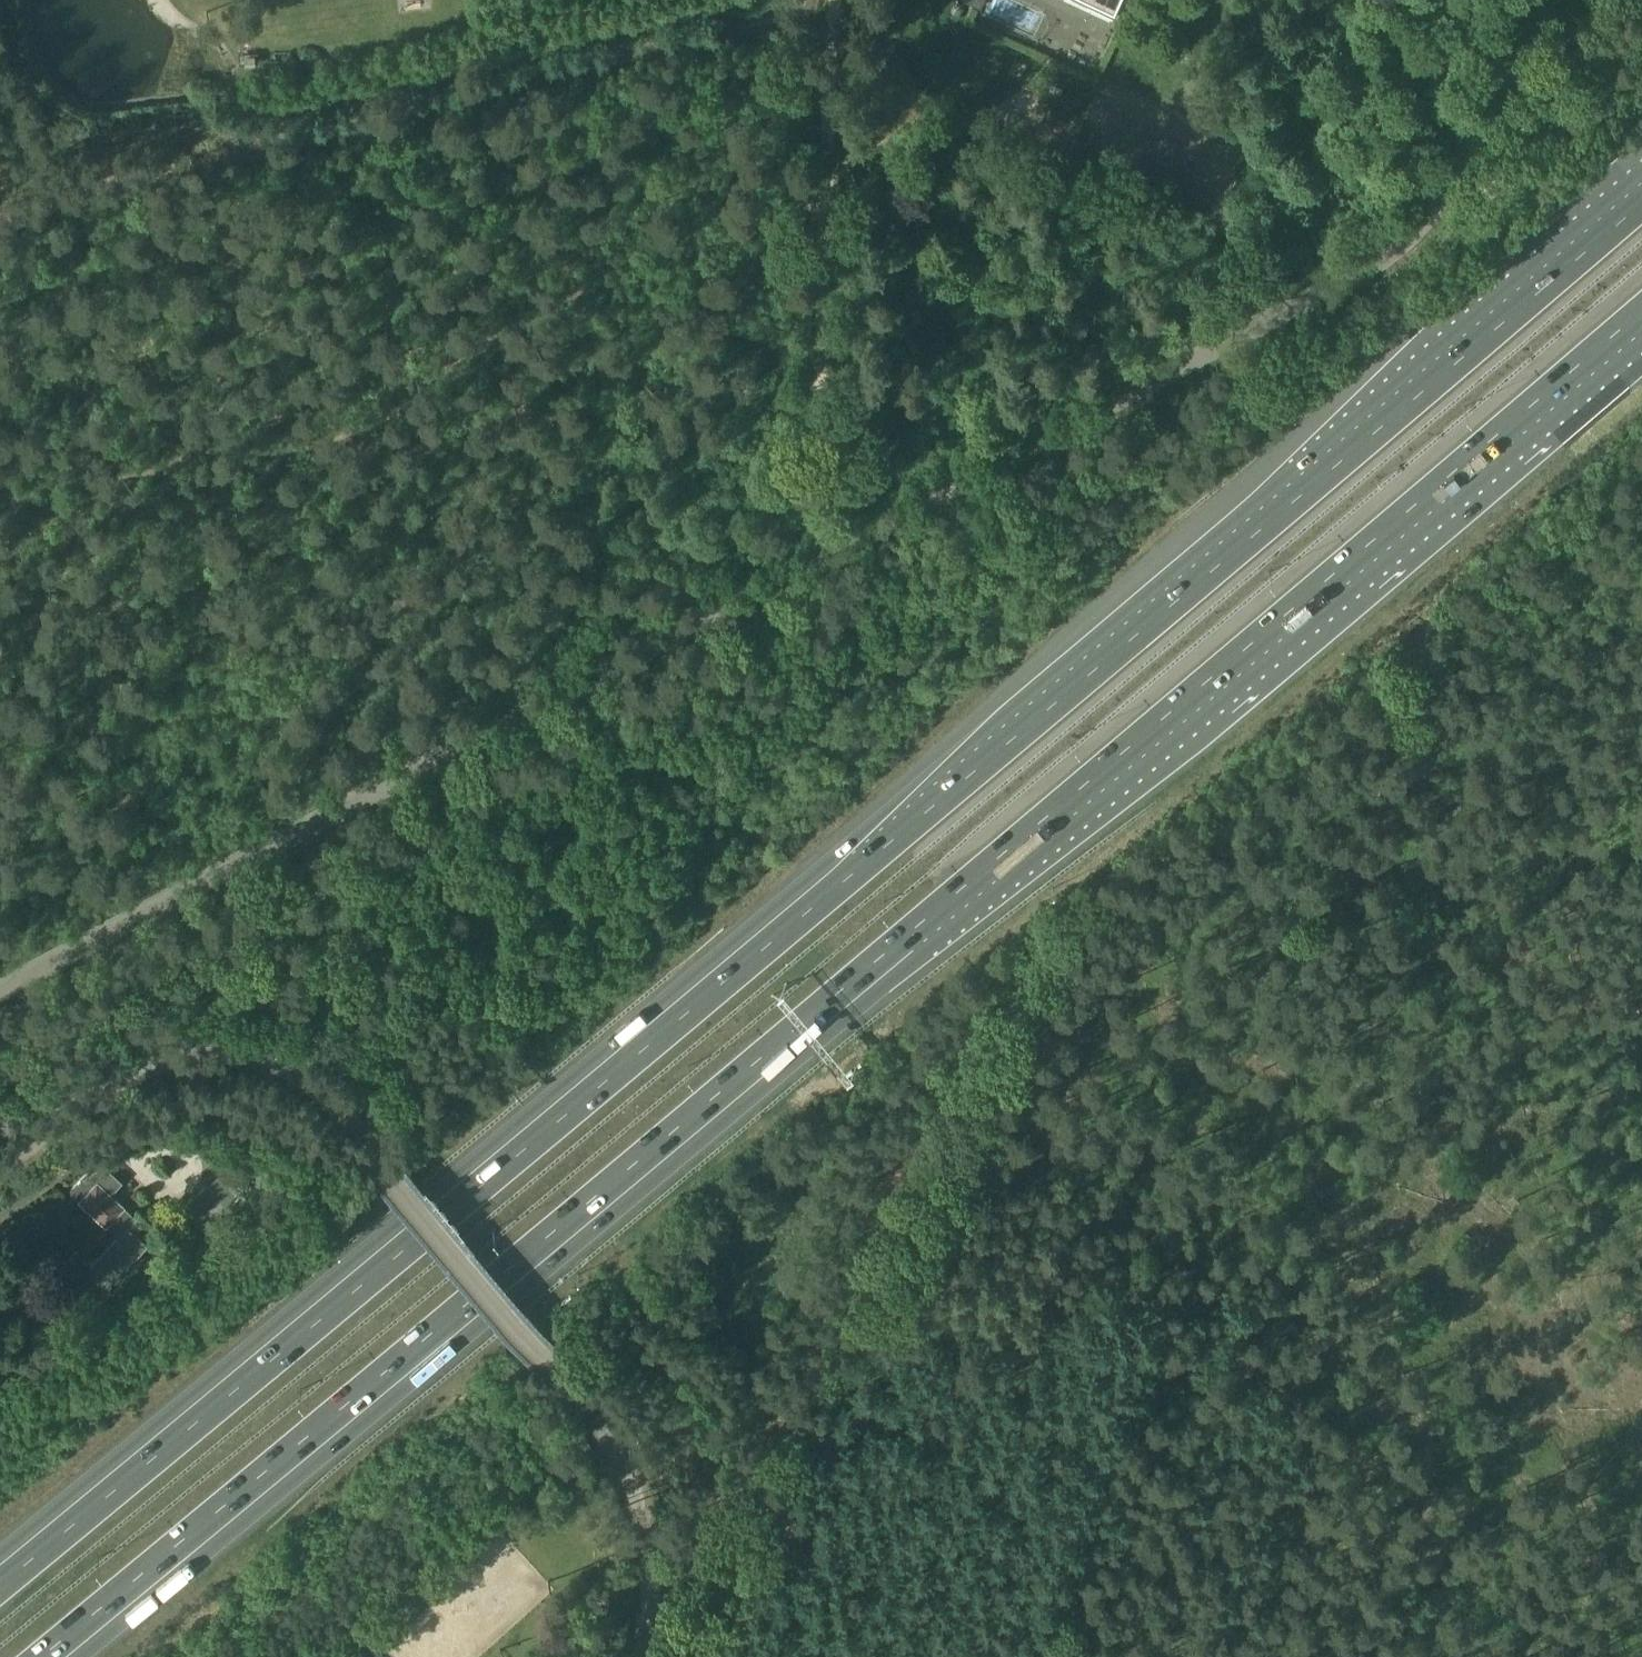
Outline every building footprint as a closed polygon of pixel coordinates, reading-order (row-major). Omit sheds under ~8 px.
[(979,5),(985,8),(989,0),(970,0),(979,5)] [(1113,10),(1118,0),(1091,0),(1113,10)] [(250,38),(240,38),(240,47),(249,48),(250,38)] [(679,570),(668,576),(674,587),(685,581),(679,570)] [(87,1171),(70,1190),(80,1199),(106,1223),(105,1224),(119,1236),(89,1269),(109,1286),(148,1244),(129,1226),(137,1217),(123,1205),(111,1194),(107,1190),(118,1178),(108,1169),(103,1167),(98,1167),(93,1169),(90,1173),(87,1171)]
